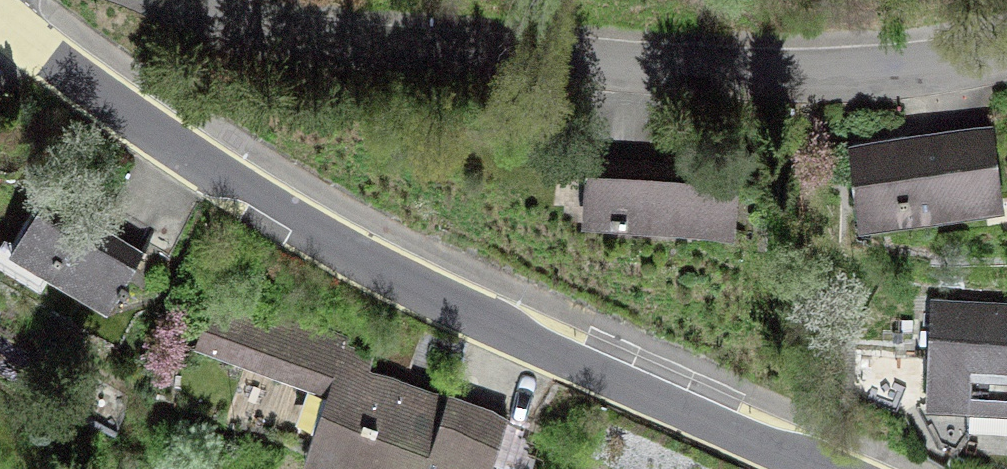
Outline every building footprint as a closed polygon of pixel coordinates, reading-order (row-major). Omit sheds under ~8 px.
[(986,131),(834,151),(845,234),(997,214),(986,131)] [(732,168),(576,162),(572,240),(729,246),(732,168)] [(0,248),(0,259),(97,314),(131,253),(30,195),(0,248)] [(218,307),(199,352),(329,405),(304,468),(308,468),(486,468),(505,420),(347,358),(218,307)] [(928,312),(922,422),(1006,426),(1006,316),(928,312)]
